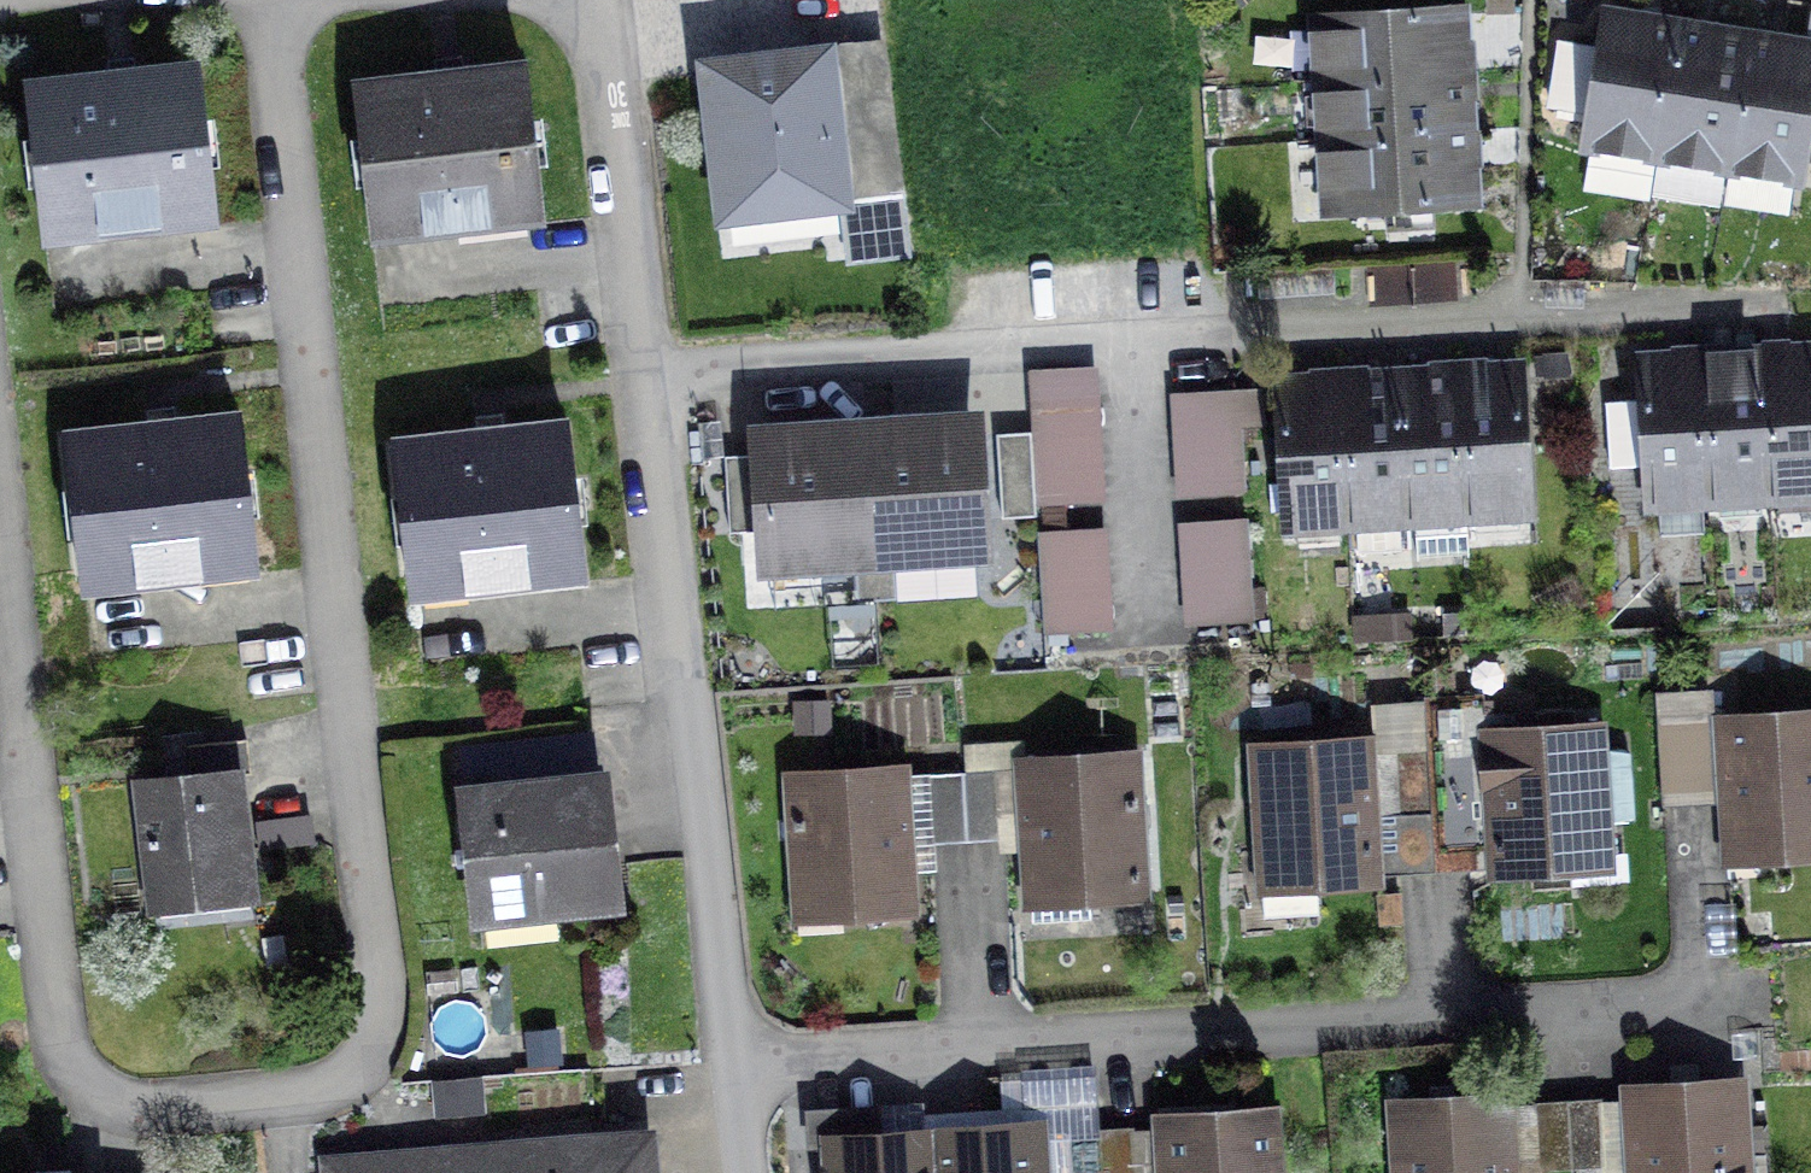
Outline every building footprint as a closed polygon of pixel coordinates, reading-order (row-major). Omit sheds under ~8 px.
[(1319,17),(1322,79),(1462,70),(1458,9),(1319,17)] [(1591,113),(1586,139),(1658,151),(1677,31),(1606,20),(1601,48),(1558,41),(1549,99),(1556,108),(1591,113)] [(1652,193),(1719,204),(1728,162),(1747,42),(1677,31),(1658,151),(1652,193)] [(1747,42),(1728,162),(1799,174),(1804,138),(1810,139),(1810,52),(1747,42)] [(710,69),(727,213),(900,192),(883,49),(710,69)] [(357,89),(373,224),(538,205),(523,70),(357,89)] [(1322,79),(1326,138),(1466,130),(1462,70),(1322,79)] [(30,90),(45,224),(210,206),(195,71),(30,90)] [(1331,211),(1470,202),(1466,130),(1326,138),(1331,211)] [(1761,355),(1769,495),(1810,492),(1810,352),(1761,355)] [(1701,359),(1710,498),(1769,495),(1761,355),(1701,359)] [(1646,465),(1648,502),(1710,498),(1701,359),(1639,363),(1642,400),(1606,402),(1610,467),(1646,465)] [(1033,371),(1037,436),(1031,437),(1036,504),(1099,500),(1092,368),(1033,371)] [(1528,510),(1519,370),(1458,374),(1467,514),(1528,510)] [(1410,556),(1469,552),(1467,514),(1458,374),(1399,378),(1407,517),(1410,556)] [(1400,547),(1399,518),(1407,517),(1399,378),(1339,382),(1348,521),(1357,521),(1359,549),(1400,547)] [(1278,385),(1286,525),(1348,521),(1339,382),(1278,385)] [(1176,395),(1182,495),(1241,491),(1237,426),(1259,424),(1257,390),(1176,395)] [(70,440),(85,574),(250,555),(235,421),(70,440)] [(972,423),(866,430),(874,558),(979,551),(972,423)] [(399,447),(414,581),(578,563),(563,428),(399,447)] [(760,436),(761,454),(766,530),(768,564),(874,558),(866,430),(760,436)] [(1036,504),(1031,437),(1031,432),(996,434),(1002,518),(1037,516),(1036,504)] [(729,532),(766,530),(761,454),(725,456),(729,532)] [(1184,524),(1191,624),(1249,620),(1243,520),(1184,524)] [(1043,533),(1049,633),(1107,629),(1101,530),(1043,533)] [(1664,806),(1702,803),(1700,779),(1697,727),(1707,726),(1705,690),(1657,693),(1664,806)] [(1431,814),(1466,812),(1465,794),(1462,741),(1485,740),(1483,696),(1424,700),(1425,706),(1431,814)] [(1397,815),(1399,815),(1431,814),(1425,706),(1390,708),(1392,746),(1392,750),(1396,797),(1397,815)] [(1536,711),(1537,737),(1485,740),(1462,741),(1465,794),(1490,793),(1494,868),(1607,861),(1598,733),(1575,735),(1573,709),(1536,711)] [(1707,726),(1697,727),(1700,779),(1722,777),(1727,854),(1810,849),(1810,720),(1707,726)] [(140,786),(153,894),(249,883),(236,775),(250,774),(246,739),(186,746),(190,781),(140,786)] [(1375,859),(1401,857),(1399,815),(1397,815),(1396,797),(1392,750),(1392,746),(1255,754),(1263,884),(1376,875),(1375,859)] [(1142,890),(1134,762),(996,771),(999,823),(1023,821),(1030,922),(1091,918),(1090,893),(1142,890)] [(967,842),(1000,840),(999,823),(996,771),(962,773),(967,842)] [(931,826),(932,844),(967,842),(962,773),(927,775),(931,826)] [(911,904),(906,828),(931,826),(927,775),(790,784),(798,912),(911,904)] [(556,895),(557,909),(615,903),(602,779),(464,794),(476,904),(556,895)] [(487,1107),(486,1069),(436,1071),(438,1109),(487,1107)] [(1628,1100),(1601,1102),(1605,1151),(1631,1149),(1631,1172),(1746,1172),(1741,1089),(1628,1096),(1628,1100)] [(1572,1169),(1606,1167),(1605,1151),(1601,1102),(1601,1098),(1567,1100),(1572,1169)] [(1533,1106),(1537,1171),(1572,1169),(1567,1100),(1533,1102),(1533,1106)] [(1511,1172),(1537,1171),(1533,1106),(1507,1107),(1507,1103),(1394,1111),(1398,1172),(1511,1172)] [(1160,1129),(1134,1131),(1137,1172),(1276,1172),(1273,1118),(1159,1125),(1160,1129)] [(1103,1172),(1137,1172),(1134,1131),(1133,1127),(1100,1129),(1103,1172)] [(1067,1172),(1103,1172),(1100,1129),(1065,1132),(1065,1135),(1067,1172)] [(1065,1135),(1040,1136),(1039,1132),(926,1140),(928,1172),(1067,1172),(1065,1135)] [(646,1139),(488,1152),(490,1172),(649,1172),(646,1139)] [(926,1140),(832,1146),(834,1172),(928,1172),(926,1140)] [(488,1152),(329,1166),(330,1172),(490,1172),(488,1152)]
